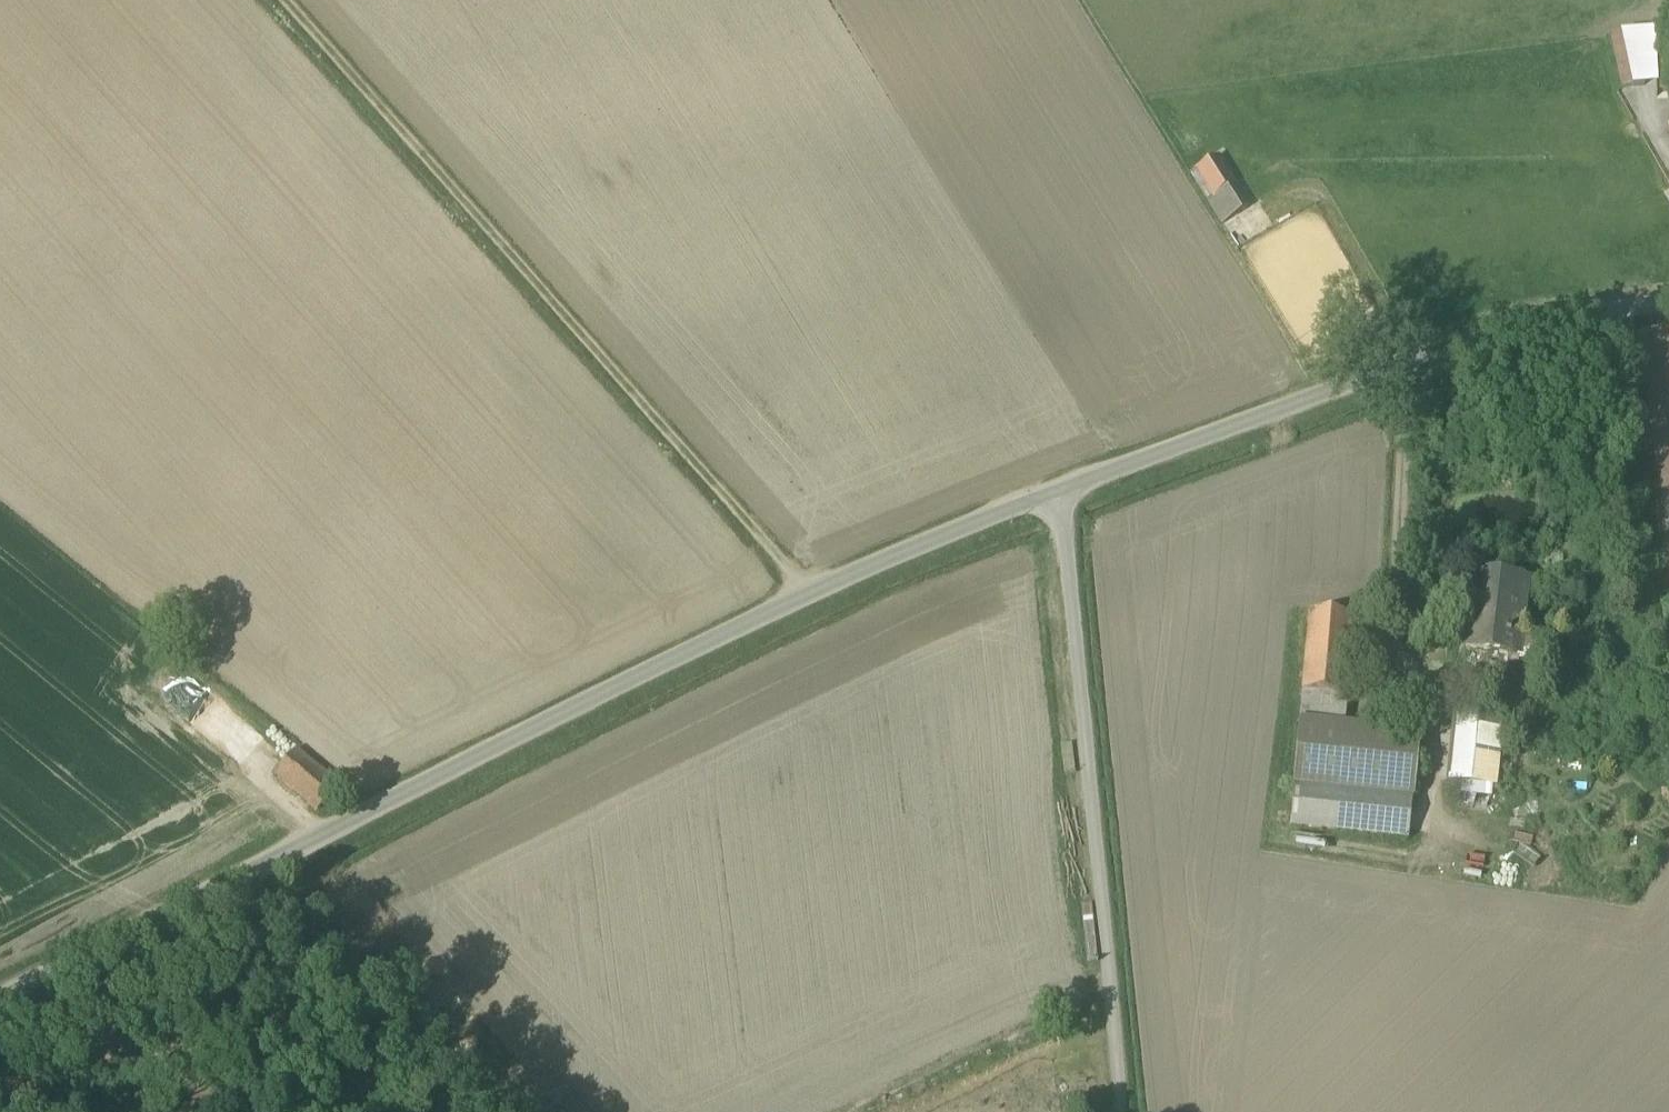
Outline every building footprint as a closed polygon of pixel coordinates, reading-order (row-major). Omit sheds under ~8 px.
[(1612,88),(1649,85),(1646,29),(1609,32),(1612,88)] [(1186,169),(1214,225),(1244,211),(1216,154),(1186,169)] [(1640,340),(1662,496),(1668,495),(1668,336),(1640,340)] [(1526,581),(1474,575),(1465,652),(1517,659),(1526,581)] [(1351,619),(1310,615),(1303,694),(1343,698),(1351,619)] [(1343,698),(1303,694),(1294,791),(1412,802),(1418,738),(1340,730),(1343,698)] [(1500,722),(1455,717),(1449,784),(1493,788),(1500,722)] [(283,764),(268,780),(310,814),(322,797),(283,764)] [(1412,802),(1294,791),(1290,828),(1408,840),(1412,802)]
